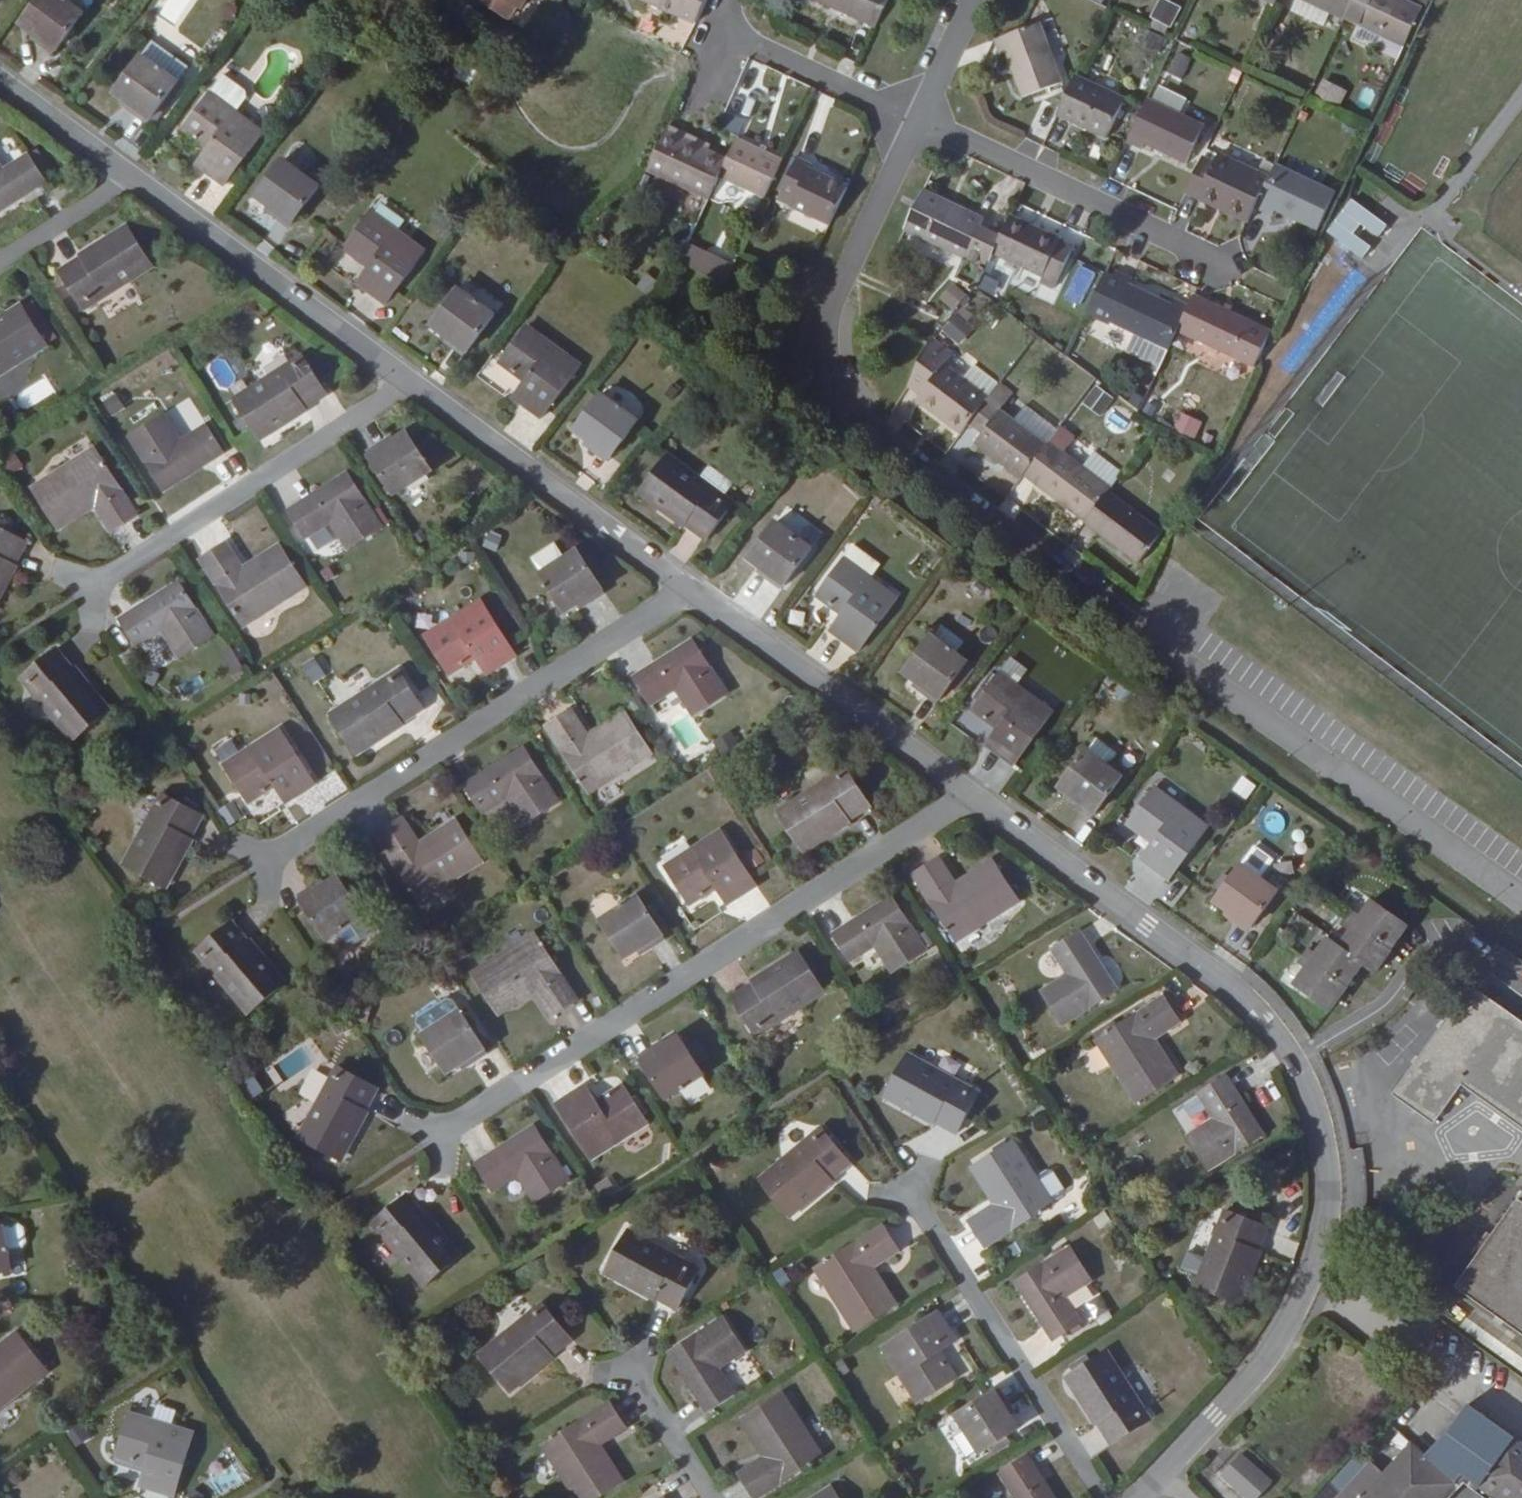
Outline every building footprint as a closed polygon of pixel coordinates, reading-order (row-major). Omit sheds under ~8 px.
[(21,22),(57,48),(83,12),(67,0),(37,0),(21,22)] [(493,6),(520,23),(529,8),(534,11),(541,0),(497,0),(493,6)] [(708,27),(720,0),(649,0),(708,27)] [(882,32),(897,0),(810,0),(882,32)] [(1149,18),(1170,28),(1180,7),(1165,0),(1157,0),(1149,18)] [(1332,16),(1300,0),(1293,13),(1326,29),(1332,16)] [(1300,0),(1332,16),(1344,21),(1342,26),(1357,34),(1360,29),(1404,49),(1424,8),(1408,0),(1299,0),(1300,0)] [(1071,78),(1040,19),(995,44),(1003,58),(1009,56),(1032,99),(1071,78)] [(1400,59),(1404,49),(1379,38),(1373,47),(1400,59)] [(1176,51),(1167,75),(1181,80),(1190,56),(1176,51)] [(178,81),(141,53),(114,90),(151,117),(178,81)] [(1076,78),(1057,118),(1109,142),(1128,101),(1076,78)] [(1340,105),(1346,90),(1321,79),(1314,95),(1340,105)] [(263,132),(208,91),(181,127),(208,147),(196,163),(224,184),(263,132)] [(1205,125),(1148,98),(1126,145),(1142,152),(1145,146),(1186,165),(1205,125)] [(679,129),(676,135),(719,154),(721,148),(679,129)] [(657,177),(718,205),(728,183),(775,204),(794,163),(746,142),(737,162),(719,154),(676,135),(657,177)] [(49,180),(29,149),(5,165),(0,157),(0,210),(49,180)] [(1269,179),(1218,156),(1214,164),(1204,159),(1187,195),(1199,201),(1202,193),(1226,204),(1223,211),(1248,223),(1254,210),(1269,179)] [(323,185),(284,157),(257,195),(295,223),(323,185)] [(803,210),(842,228),(859,192),(822,174),(824,168),(809,162),(793,197),(807,203),(803,210)] [(1318,231),(1336,194),(1276,165),(1269,179),(1254,210),(1275,219),(1277,214),(1318,231)] [(728,205),(735,187),(728,183),(720,202),(728,205)] [(907,232),(964,258),(962,264),(983,274),(992,255),(1057,284),(1075,244),(1010,215),(1005,228),(986,219),(989,213),(928,185),(907,232)] [(1226,204),(1202,193),(1199,201),(1223,211),(1226,204)] [(428,250),(372,209),(344,246),(370,266),(351,292),(380,314),(428,250)] [(1346,245),(1367,262),(1396,227),(1375,210),(1346,245)] [(131,224),(63,269),(88,309),(157,264),(131,224)] [(696,265),(704,251),(686,242),(678,256),(696,265)] [(1115,270),(1111,277),(1130,286),(1133,279),(1115,270)] [(1270,332),(1193,295),(1188,306),(1173,298),(1169,304),(1130,286),(1111,277),(1104,273),(1085,313),(1134,336),(1167,352),(1177,330),(1253,366),(1270,332)] [(949,282),(938,300),(954,310),(965,291),(949,282)] [(454,293),(426,332),(462,360),(491,322),(454,293)] [(0,320),(0,377),(51,345),(24,304),(0,320)] [(939,331),(959,344),(972,325),(952,311),(939,331)] [(580,365),(524,324),(497,361),(524,381),(512,397),(540,419),(580,365)] [(1158,369),(1167,352),(1134,336),(1126,354),(1158,369)] [(967,427),(987,402),(963,384),(943,368),(953,357),(931,340),(927,345),(906,388),(921,399),(916,404),(960,437),(967,427)] [(305,354),(235,399),(260,440),(331,394),(305,354)] [(963,384),(987,402),(991,397),(997,389),(973,370),(963,384)] [(991,397),(987,402),(967,427),(981,436),(972,447),(1020,483),(1023,479),(1047,448),(1014,423),(1001,412),(1013,396),(999,386),(997,389),(991,397)] [(114,391),(97,399),(106,417),(123,409),(114,391)] [(640,419),(603,393),(575,431),(612,458),(640,419)] [(1156,421),(1164,405),(1148,396),(1139,412),(1156,421)] [(1014,423),(1047,448),(1049,444),(1059,433),(1026,407),(1014,423)] [(165,412),(130,435),(165,489),(225,451),(208,424),(183,440),(165,412)] [(1171,429),(1193,440),(1201,422),(1180,412),(1171,429)] [(410,431),(372,455),(396,494),(435,469),(410,431)] [(1109,494),(1111,492),(1085,472),(1049,444),(1047,448),(1023,479),(1059,507),(1060,506),(1065,500),(1073,507),(1069,513),(1086,526),(1109,494)] [(98,447),(34,487),(57,524),(94,501),(113,531),(140,515),(98,447)] [(736,501),(670,453),(642,491),(709,539),(736,501)] [(1085,472),(1111,492),(1121,479),(1094,460),(1085,472)] [(350,473),(291,510),(309,539),(334,523),(350,548),(384,527),(350,473)] [(1083,529),(1138,569),(1163,533),(1109,494),(1086,526),(1083,529)] [(1065,500),(1060,506),(1069,513),(1073,507),(1065,500)] [(813,550),(776,522),(749,559),(786,586),(813,550)] [(28,540),(0,525),(0,593),(28,540)] [(227,542),(201,559),(246,627),(309,586),(285,549),(248,573),(227,542)] [(578,548),(542,572),(566,610),(603,586),(578,548)] [(901,596),(846,555),(818,593),(845,613),(833,629),(862,649),(901,596)] [(179,581),(120,618),(137,646),(162,630),(179,657),(213,636),(179,581)] [(813,596),(806,604),(825,621),(832,613),(813,596)] [(482,599),(426,635),(451,674),(476,658),(487,676),(518,656),(482,599)] [(972,661),(934,634),(907,670),(943,698),(972,661)] [(695,639),(635,677),(653,705),(678,688),(696,715),(730,693),(695,639)] [(59,648),(23,678),(74,742),(111,712),(59,648)] [(399,668),(330,712),(356,752),(425,708),(399,668)] [(1056,712),(1001,673),(973,710),(999,729),(987,744),(1017,766),(1056,712)] [(574,707),(548,724),(591,793),(655,753),(632,715),(595,739),(574,707)] [(281,728),(226,763),(250,804),(276,787),(287,803),(317,783),(281,728)] [(525,749),(467,786),(485,813),(510,797),(527,824),(560,803),(525,749)] [(1125,776),(1088,749),(1060,787),(1097,814),(1125,776)] [(848,763),(778,808),(803,848),(873,803),(848,763)] [(1231,793),(1246,801),(1255,785),(1240,777),(1231,793)] [(1210,827),(1155,786),(1127,824),(1152,842),(1140,858),(1170,880),(1210,827)] [(165,792),(124,864),(165,888),(206,815),(165,792)] [(218,808),(226,825),(241,819),(233,802),(218,808)] [(406,817),(378,834),(421,902),(485,861),(460,822),(423,844),(406,817)] [(723,831),(665,867),(690,906),(717,889),(728,906),(758,887),(723,831)] [(940,858),(914,876),(955,943),(1020,904),(996,866),(959,889),(940,858)] [(1244,863),(1217,901),(1253,927),(1281,890),(1244,863)] [(364,915),(340,876),(300,900),(325,939),(364,915)] [(641,895),(603,921),(629,959),(666,933),(641,895)] [(1330,1007),(1364,962),(1375,971),(1410,925),(1373,897),(1361,913),(1354,908),(1343,923),(1350,929),(1340,942),(1329,934),(1317,950),(1310,944),(1298,960),(1306,965),(1295,980),(1330,1007)] [(893,899),(834,936),(852,965),(876,950),(893,976),(928,953),(893,899)] [(233,921),(198,953),(250,1016),(287,985),(233,921)] [(538,931),(474,973),(497,1010),(535,986),(554,1017),(581,1000),(538,931)] [(1116,990),(1078,931),(1052,947),(1068,972),(1041,991),(1063,1025),(1116,990)] [(804,954),(734,998),(759,1038),(829,994),(804,954)] [(1521,1127),(1521,1020),(1471,985),(1394,1095),(1436,1124),(1463,1085),(1521,1127)] [(1320,1020),(1330,1007),(1309,992),(1300,1005),(1320,1020)] [(1164,993),(1095,1037),(1136,1101),(1173,1077),(1150,1040),(1181,1019),(1164,993)] [(417,1027),(426,1039),(462,1015),(454,1002),(450,1001),(418,1022),(417,1027)] [(462,1015),(426,1039),(450,1078),(488,1053),(462,1015)] [(683,1036),(644,1062),(670,1102),(709,1075),(683,1036)] [(980,1092),(908,1052),(886,1093),(957,1133),(980,1092)] [(342,1064),(300,1136),(342,1160),(383,1088),(342,1064)] [(238,1080),(249,1099),(262,1092),(250,1073),(238,1080)] [(1260,1136),(1222,1076),(1195,1094),(1210,1118),(1184,1136),(1206,1171),(1260,1136)] [(587,1085),(557,1104),(594,1159),(650,1123),(626,1085),(599,1103),(587,1085)] [(822,1127),(760,1180),(789,1215),(852,1163),(822,1127)] [(537,1128),(478,1167),(496,1194),(519,1179),(537,1206),(572,1183),(537,1128)] [(1052,1202),(1012,1138),(975,1159),(999,1198),(968,1217),(985,1243),(1052,1202)] [(410,1191),(373,1222),(425,1286),(462,1256),(410,1191)] [(1458,1287),(1521,1331),(1521,1197),(1458,1287)] [(1224,1211),(1195,1287),(1239,1305),(1268,1228),(1224,1211)] [(16,1224),(1,1226),(5,1248),(20,1245),(23,1240),(21,1228),(16,1224)] [(900,1251),(883,1224),(815,1268),(856,1332),(891,1309),(867,1273),(900,1251)] [(0,1226),(0,1272),(8,1270),(5,1248),(1,1226),(0,1226)] [(703,1269),(631,1229),(609,1269),(680,1310),(703,1269)] [(1072,1241),(1017,1277),(1054,1336),(1082,1319),(1065,1293),(1093,1276),(1072,1241)] [(543,1303),(479,1354),(509,1389),(571,1339),(543,1303)] [(959,1347),(939,1314),(882,1350),(919,1407),(957,1383),(941,1358),(959,1347)] [(723,1318),(670,1353),(707,1412),(734,1394),(719,1370),(745,1353),(723,1318)] [(47,1371),(15,1332),(0,1345),(0,1409),(47,1371)] [(1107,1346),(1066,1371),(1109,1441),(1150,1416),(1107,1346)] [(1019,1429),(993,1391),(955,1415),(981,1454),(1019,1429)] [(782,1393),(745,1416),(769,1452),(738,1472),(755,1497),(822,1454),(782,1393)] [(543,1446),(575,1497),(598,1497),(618,1486),(595,1450),(629,1429),(611,1401),(543,1446)] [(1449,1461),(1468,1478),(1497,1497),(1521,1497),(1521,1442),(1474,1407),(1445,1442),(1456,1453),(1449,1461)] [(131,1413),(117,1459),(146,1468),(140,1487),(175,1497),(176,1497),(197,1433),(131,1413)] [(1432,1457),(1462,1485),(1468,1478),(1449,1461),(1456,1453),(1445,1442),(1432,1457)] [(1462,1485),(1432,1457),(1418,1444),(1389,1475),(1377,1463),(1344,1497),(1450,1497),(1462,1485)] [(1027,1456),(1000,1473),(1017,1497),(1055,1497),(1027,1456)] [(1229,1475),(1253,1497),(1265,1497),(1277,1485),(1246,1457),(1229,1475)] [(812,1497),(832,1497),(826,1489),(812,1497)]
